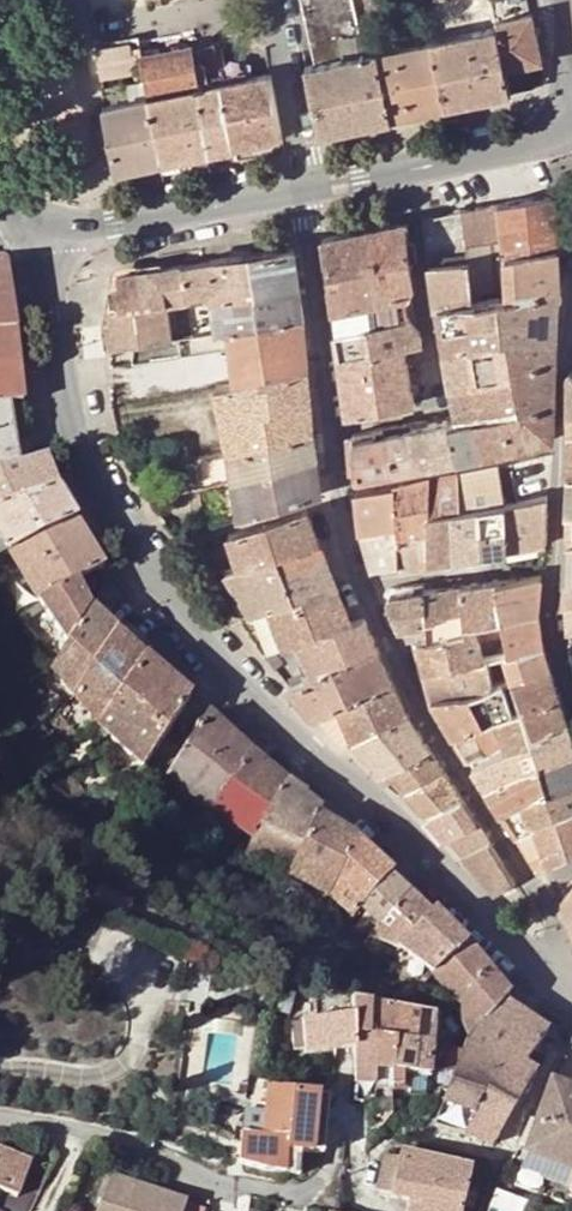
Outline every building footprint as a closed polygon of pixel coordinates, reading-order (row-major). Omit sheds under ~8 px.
[(345,52),(347,61),(317,66),(307,68),(322,138),(394,123),(394,119),(379,54),(369,56),(364,35),(361,36),(353,0),(303,0),(315,58),(345,52)] [(396,0),(367,0),(375,34),(402,27),(396,0)] [(464,8),(484,101),(512,94),(506,71),(496,24),(491,2),(464,8)] [(434,43),(448,108),(484,101),(464,8),(427,16),(430,30),(434,43)] [(496,24),(506,71),(543,63),(533,17),(496,24)] [(364,35),(369,56),(379,54),(376,40),(375,34),(364,35)] [(385,40),(388,52),(427,44),(426,34),(385,40)] [(448,108),(434,43),(427,44),(388,52),(379,54),(394,119),(448,108)] [(190,51),(195,76),(221,71),(216,46),(190,51)] [(99,54),(103,78),(145,70),(143,60),(141,47),(99,54)] [(147,81),(162,162),(210,152),(195,76),(190,51),(143,60),(145,70),(147,81)] [(317,66),(347,61),(345,52),(315,58),(317,66)] [(271,76),(251,80),(248,66),(221,71),(236,148),(283,138),(271,76)] [(195,76),(210,152),(236,148),(221,71),(195,76)] [(101,91),(117,171),(162,162),(147,81),(105,90),(101,91)] [(557,196),(499,206),(504,256),(558,248),(557,196)] [(472,295),(505,290),(505,298),(505,300),(549,293),(550,292),(551,291),(552,289),(554,289),(556,289),(558,289),(559,289),(558,248),(504,256),(499,206),(462,211),(469,255),(469,262),(472,295)] [(469,262),(469,255),(462,211),(424,220),(431,265),(438,310),(473,305),(473,302),(472,295),(469,262)] [(408,223),(366,230),(376,303),(406,297),(410,296),(416,286),(408,223)] [(336,334),(379,326),(411,320),(406,297),(376,303),(366,230),(323,238),(333,311),(336,334)] [(294,247),(251,254),(257,292),(300,286),(294,247)] [(251,254),(182,265),(187,301),(257,292),(251,254)] [(14,331),(5,264),(0,265),(0,332),(14,331)] [(182,265),(117,273),(117,276),(120,289),(114,290),(116,309),(168,303),(187,301),(182,265)] [(120,289),(117,276),(111,277),(109,290),(114,290),(120,289)] [(306,319),(300,286),(257,292),(187,301),(168,303),(172,337),(184,336),(230,329),(306,319)] [(502,321),(505,343),(556,335),(557,301),(559,300),(560,298),(561,296),(561,295),(561,293),(561,292),(560,290),(559,289),(558,289),(556,289),(554,289),(552,289),(551,291),(550,292),(549,293),(505,300),(505,298),(501,298),(502,321)] [(116,309),(114,290),(109,290),(106,311),(112,310),(116,309)] [(438,310),(441,330),(502,321),(501,298),(473,302),(473,305),(438,310)] [(112,310),(113,325),(110,325),(111,346),(135,342),(172,337),(168,303),(116,309),(112,310)] [(113,325),(112,310),(106,311),(103,326),(110,325),(113,325)] [(230,329),(232,348),(236,384),(309,370),(306,319),(230,329)] [(336,334),(340,360),(406,348),(423,346),(422,334),(418,329),(411,320),(379,326),(336,334)] [(441,330),(445,353),(505,343),(502,321),(441,330)] [(110,325),(103,326),(106,347),(111,346),(110,325)] [(230,329),(184,336),(186,355),(232,348),(230,329)] [(9,406),(20,405),(22,405),(14,331),(0,332),(0,406),(9,406)] [(448,371),(451,387),(555,366),(556,335),(505,343),(445,353),(448,371)] [(172,337),(135,342),(134,362),(186,355),(184,336),(172,337)] [(406,348),(412,388),(429,388),(423,346),(406,348)] [(347,417),(415,404),(412,388),(406,348),(340,360),(347,417)] [(451,387),(457,417),(554,405),(555,366),(451,387)] [(236,384),(216,388),(223,419),(311,400),(309,370),(236,384)] [(431,401),(429,388),(412,388),(415,404),(431,401)] [(313,429),(311,400),(223,419),(230,449),(313,429)] [(9,406),(13,434),(23,433),(20,405),(9,406)] [(457,417),(450,418),(450,421),(458,458),(480,454),(553,440),(554,405),(457,417)] [(19,469),(13,434),(9,406),(0,406),(0,472),(19,469)] [(420,466),(458,458),(450,421),(450,418),(448,419),(449,417),(413,424),(413,423),(411,423),(420,466)] [(357,477),(420,466),(411,423),(353,434),(357,477)] [(317,458),(313,429),(230,449),(235,479),(317,458)] [(184,443),(171,445),(176,463),(188,460),(184,443)] [(230,449),(200,457),(201,464),(205,486),(234,479),(234,480),(235,479),(230,449)] [(322,494),(317,458),(235,479),(240,517),(322,494)] [(445,474),(431,477),(432,513),(455,509),(479,507),(505,503),(498,465),(445,474)] [(429,513),(432,513),(431,477),(396,484),(399,516),(429,513)] [(234,479),(205,486),(211,518),(213,529),(241,519),(240,517),(235,479),(234,480),(234,479)] [(359,505),(363,531),(399,524),(399,516),(396,484),(358,490),(359,505)] [(57,490),(0,509),(0,538),(9,554),(76,522),(57,490)] [(527,500),(505,503),(479,507),(483,553),(508,550),(536,546),(547,545),(547,504),(548,498),(527,500)] [(483,553),(479,507),(455,509),(456,557),(457,563),(479,559),(479,554),(483,553)] [(280,555),(320,543),(306,509),(230,534),(240,567),(280,555)] [(432,513),(429,513),(429,559),(443,558),(456,557),(455,509),(432,513)] [(404,563),(419,561),(420,568),(443,565),(443,558),(429,559),(429,513),(399,516),(399,524),(402,564),(404,563)] [(39,603),(91,575),(103,568),(76,522),(9,554),(11,557),(30,588),(39,603)] [(363,531),(374,568),(402,564),(399,524),(363,531)] [(9,554),(0,538),(0,558),(9,554)] [(320,543),(280,555),(298,600),(338,587),(320,543)] [(537,555),(536,546),(508,550),(508,558),(537,555)] [(240,567),(226,572),(228,574),(253,614),(298,600),(280,555),(240,567)] [(0,564),(0,571),(17,596),(30,588),(11,557),(0,564)] [(420,568),(419,561),(404,563),(405,570),(420,568)] [(91,575),(103,592),(107,587),(111,581),(103,568),(91,575)] [(228,574),(220,579),(245,616),(253,614),(228,574)] [(91,607),(103,592),(91,575),(39,603),(68,643),(91,607)] [(513,680),(551,670),(543,645),(538,611),(540,577),(524,579),(509,581),(496,583),(503,619),(505,634),(508,652),(504,654),(512,678),(512,680),(513,680)] [(565,581),(562,605),(567,605),(571,604),(571,581),(565,581)] [(496,583),(461,587),(465,624),(476,622),(503,619),(496,583)] [(418,639),(428,638),(426,591),(425,584),(414,586),(415,593),(393,595),(392,595),(390,597),(389,598),(390,599),(390,601),(390,602),(406,643),(418,640),(418,639)] [(117,633),(104,621),(120,599),(107,587),(103,592),(91,607),(68,643),(58,658),(50,671),(59,682),(73,696),(73,697),(84,680),(117,633)] [(245,616),(239,617),(264,655),(274,651),(298,642),(352,623),(338,587),(298,600),(253,614),(245,616)] [(466,632),(465,624),(461,587),(426,591),(428,638),(466,632)] [(352,623),(298,642),(313,677),(378,650),(364,619),(352,623)] [(425,670),(484,659),(480,639),(505,634),(503,619),(476,622),(465,624),(466,632),(428,638),(418,639),(418,640),(425,670)] [(132,632),(124,627),(118,634),(145,659),(150,652),(142,641),(132,632)] [(118,634),(117,633),(84,680),(73,697),(75,699),(97,726),(118,697),(145,659),(118,634)] [(378,650),(313,677),(289,687),(316,720),(341,706),(341,705),(392,679),(378,650)] [(275,670),(283,662),(274,651),(264,655),(275,670)] [(434,697),(475,690),(493,684),(488,657),(484,659),(425,670),(432,698),(434,697)] [(169,682),(160,673),(145,659),(118,697),(164,737),(189,700),(187,697),(169,682)] [(533,739),(532,734),(568,723),(551,670),(513,680),(523,707),(516,710),(496,718),(504,739),(468,758),(473,765),(509,747),(533,739)] [(392,679),(341,705),(341,706),(356,742),(407,714),(392,679)] [(434,697),(455,733),(496,718),(516,710),(505,681),(493,684),(475,690),(434,697)] [(73,696),(59,682),(50,690),(63,705),(73,696)] [(63,705),(62,706),(65,709),(75,699),(73,697),(73,696),(63,705)] [(118,697),(97,726),(143,769),(164,737),(118,697)] [(165,777),(211,809),(250,754),(206,714),(165,777)] [(428,747),(407,714),(356,742),(380,768),(385,772),(428,747)] [(468,758),(504,739),(496,718),(455,733),(460,741),(468,758)] [(542,763),(571,753),(571,731),(569,723),(568,723),(532,734),(533,739),(509,747),(473,765),(488,788),(513,774),(542,763)] [(385,772),(380,775),(387,783),(394,777),(405,790),(443,771),(428,747),(385,772)] [(530,794),(549,789),(549,792),(571,784),(571,753),(542,763),(513,774),(488,788),(503,810),(530,794)] [(286,784),(250,754),(211,809),(253,837),(286,784)] [(405,790),(412,800),(449,780),(443,771),(405,790)] [(394,777),(387,783),(398,794),(405,790),(394,777)] [(462,799),(449,780),(412,800),(428,818),(462,799)] [(242,860),(242,861),(287,877),(314,821),(317,818),(321,811),(303,798),(305,795),(286,784),(253,837),(247,850),(244,856),(242,860)] [(549,792),(549,789),(530,794),(503,810),(519,834),(537,824),(536,821),(571,810),(571,784),(549,792)] [(428,818),(430,819),(441,832),(446,839),(476,822),(462,799),(428,818)] [(536,821),(537,824),(519,834),(541,871),(570,855),(571,853),(571,810),(536,821)] [(317,818),(314,821),(287,877),(327,898),(354,841),(317,818)] [(436,836),(441,832),(430,819),(425,824),(436,836)] [(446,839),(462,856),(489,843),(476,822),(446,839)] [(392,874),(354,841),(327,898),(351,918),(358,909),(367,900),(375,891),(384,882),(388,878),(392,874)] [(515,883),(489,843),(462,856),(495,896),(515,883)] [(367,900),(358,909),(378,927),(408,896),(388,878),(384,882),(375,891),(367,900)] [(561,902),(571,924),(571,889),(561,902)] [(370,936),(397,949),(430,916),(408,896),(378,927),(370,936)] [(433,913),(430,916),(397,949),(430,975),(465,945),(460,940),(433,913)] [(462,1026),(468,1039),(469,1039),(500,1005),(504,1003),(510,995),(498,981),(481,963),(465,945),(430,975),(453,1003),(462,1026)] [(280,1014),(283,995),(276,993),(272,1011),(280,1014)] [(280,1014),(288,1016),(293,998),(283,995),(280,1014)] [(354,1036),(369,1037),(371,1006),(353,1002),(352,1002),(352,1018),(353,1019),(354,1036)] [(500,1005),(469,1039),(468,1039),(447,1092),(434,1125),(490,1144),(492,1144),(494,1144),(496,1142),(537,1073),(535,1071),(526,1066),(531,1057),(547,1033),(525,1018),(504,1003),(500,1005)] [(402,1011),(371,1006),(369,1037),(377,1038),(375,1049),(375,1071),(392,1072),(394,1052),(396,1042),(402,1011)] [(394,1052),(392,1072),(405,1073),(412,1075),(413,1075),(430,1077),(435,1017),(402,1011),(396,1042),(394,1052)] [(352,1018),(302,1023),(303,1028),(304,1054),(336,1052),(353,1050),(355,1050),(354,1036),(353,1019),(352,1018)] [(462,1041),(468,1039),(462,1026),(457,1028),(462,1041)] [(355,1084),(374,1086),(375,1071),(375,1049),(377,1038),(369,1037),(354,1036),(355,1050),(353,1050),(355,1084)] [(531,1057),(526,1066),(535,1071),(540,1062),(531,1057)] [(374,1086),(375,1090),(392,1090),(392,1089),(392,1072),(375,1071),(374,1086)] [(392,1089),(404,1089),(405,1073),(392,1072),(392,1089)] [(413,1075),(412,1075),(411,1095),(429,1097),(430,1077),(413,1075)] [(525,1152),(536,1157),(570,1170),(561,1200),(560,1201),(571,1206),(571,1092),(550,1084),(525,1152)] [(313,1151),(318,1095),(268,1090),(263,1135),(240,1135),(239,1163),(261,1169),(298,1174),(299,1174),(302,1150),(313,1151)] [(326,1131),(329,1096),(318,1095),(313,1151),(323,1152),(326,1131)] [(374,1126),(385,1124),(392,1114),(374,1114),(374,1126)] [(415,1145),(413,1157),(401,1154),(399,1160),(384,1155),(376,1190),(392,1194),(391,1199),(408,1202),(407,1210),(463,1210),(470,1176),(474,1177),(483,1178),(489,1164),(447,1152),(415,1145)] [(18,1198),(32,1161),(0,1149),(0,1191),(18,1198)] [(570,1170),(536,1157),(530,1186),(535,1188),(534,1190),(561,1200),(570,1170)]
